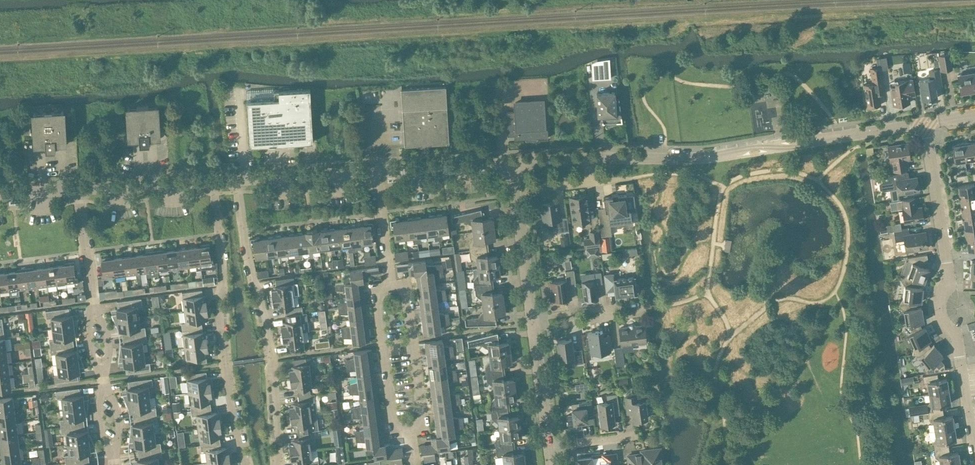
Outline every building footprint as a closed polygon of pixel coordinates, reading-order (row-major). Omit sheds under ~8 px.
[(952,69),(949,53),(938,55),(940,71),(952,69)] [(888,66),(887,57),(880,58),(881,67),(888,66)] [(610,78),(609,66),(592,67),(593,79),(610,78)] [(885,93),(881,66),(870,68),(872,80),(873,83),(863,84),(866,104),(880,102),(879,94),(885,93)] [(942,85),(939,69),(928,71),(930,78),(919,80),(922,99),(928,98),(928,99),(937,98),(935,86),(942,85)] [(961,74),(962,80),(959,81),(961,94),(972,92),(971,88),(974,88),(974,71),(961,74)] [(915,95),(912,79),(889,83),(893,105),(910,102),(909,96),(915,95)] [(447,107),(446,86),(401,89),(402,110),(404,146),(449,143),(447,107)] [(274,89),(246,91),(247,101),(246,101),(249,145),(274,144),(284,143),(299,142),(313,141),(312,128),(310,97),(310,89),(274,91),(274,89)] [(615,98),(614,92),(596,93),(598,115),(598,112),(602,112),(602,122),(622,121),(619,98),(615,98)] [(546,127),(544,100),(515,102),(516,111),(506,112),(508,135),(514,135),(514,139),(548,137),(548,127),(546,127)] [(139,144),(145,143),(150,143),(150,136),(159,135),(157,105),(128,107),(129,137),(139,137),(139,144)] [(65,141),(63,111),(34,113),(35,143),(45,142),(46,149),(56,149),(55,141),(65,141)] [(958,161),(965,160),(962,142),(958,143),(957,145),(952,145),(953,154),(949,155),(948,156),(949,164),(951,165),(957,164),(958,162),(958,161)] [(962,142),(965,160),(972,159),(972,160),(974,161),(974,157),(973,142),(968,143),(967,142),(962,142)] [(910,158),(907,143),(888,146),(890,161),(892,161),(893,170),(907,168),(905,159),(910,158)] [(883,180),(879,183),(880,188),(885,190),(897,188),(898,193),(919,190),(917,176),(906,178),(905,172),(882,175),(882,176),(883,180)] [(958,185),(959,196),(974,194),(974,189),(974,183),(958,185)] [(608,212),(599,213),(602,236),(611,235),(610,225),(616,224),(616,222),(621,221),(622,225),(632,224),(631,211),(636,210),(634,194),(627,195),(627,194),(603,197),(605,207),(607,207),(608,212)] [(959,196),(961,207),(974,205),(974,194),(959,196)] [(589,219),(586,195),(578,197),(577,196),(573,196),(572,197),(570,198),(573,221),(575,221),(576,222),(580,222),(581,220),(589,219)] [(891,210),(897,209),(902,208),(904,222),(923,220),(921,206),(916,206),(915,197),(896,200),(890,201),(891,210)] [(561,217),(559,201),(539,204),(540,213),(541,213),(543,222),(542,223),(552,230),(554,227),(558,226),(559,232),(569,230),(567,217),(561,217)] [(963,217),(974,215),(974,205),(961,207),(963,217)] [(481,208),(451,216),(452,222),(465,221),(473,226),(473,231),(493,228),(493,226),(493,225),(494,225),(493,217),(489,217),(489,218),(482,219),(481,208)] [(435,215),(439,240),(443,239),(442,232),(449,231),(447,214),(445,214),(445,215),(442,216),(442,214),(437,215),(435,215)] [(426,217),(425,217),(427,234),(434,233),(435,240),(439,240),(435,215),(434,215),(429,216),(429,218),(426,218),(426,217)] [(963,217),(965,228),(974,226),(974,215),(963,217)] [(420,235),(427,234),(425,217),(424,217),(424,218),(421,219),(420,217),(415,218),(414,218),(417,243),(421,242),(420,235)] [(395,239),(406,237),(403,220),(402,220),(402,221),(399,222),(399,218),(390,219),(391,226),(391,228),(393,227),(395,239)] [(413,243),(417,243),(414,218),(413,218),(408,219),(408,220),(405,221),(405,220),(403,220),(406,237),(413,236),(413,243)] [(361,225),(360,226),(362,243),(373,241),(372,230),(374,230),(374,228),(373,222),(364,223),(364,226),(361,226),(361,225)] [(887,225),(888,231),(901,229),(900,223),(887,225)] [(340,228),(339,228),(341,246),(348,245),(349,251),(353,251),(349,226),(348,226),(348,227),(343,227),(343,229),(340,229),(340,228)] [(350,226),(349,226),(353,251),(357,250),(356,244),(362,243),(360,226),(359,226),(359,227),(356,227),(356,226),(350,226)] [(965,228),(966,238),(974,237),(974,226),(965,228)] [(329,229),(328,229),(331,254),(335,253),(334,247),(341,246),(339,228),(337,228),(338,230),(334,230),(334,228),(329,229)] [(474,235),(468,243),(469,250),(486,248),(485,240),(492,239),(492,240),(496,239),(495,231),(494,231),(494,230),(493,228),(473,231),(474,235)] [(909,234),(908,228),(894,230),(895,241),(904,240),(906,251),(928,247),(925,231),(909,234)] [(317,229),(306,230),(306,233),(307,233),(309,250),(310,256),(314,256),(313,249),(320,249),(317,231),(318,231),(317,229)] [(318,231),(317,231),(320,249),(327,248),(328,254),(331,254),(328,229),(327,229),(321,230),(322,232),(319,232),(318,231)] [(599,245),(597,231),(589,232),(590,238),(584,238),(585,246),(599,245)] [(286,235),(285,235),(287,253),(295,252),(296,259),(299,258),(296,233),(295,234),(289,234),(290,236),(286,236),(286,235)] [(297,233),(296,233),(299,258),(303,258),(302,251),(309,250),(307,233),(306,233),(305,233),(305,234),(302,234),(302,233),(297,233)] [(275,236),(274,236),(278,261),(282,260),(281,254),(287,253),(285,235),(284,236),(284,237),(281,237),(281,236),(275,236)] [(265,238),(264,238),(266,256),(273,255),(274,261),(278,261),(274,236),(273,236),(273,237),(268,237),(268,239),(265,239),(265,238)] [(254,237),(250,238),(252,246),(253,246),(255,257),(266,256),(264,238),(263,238),(263,240),(260,240),(259,237),(254,237)] [(966,238),(968,250),(974,249),(974,237),(966,238)] [(202,246),(198,247),(201,269),(217,267),(217,262),(213,262),(212,250),(210,251),(209,243),(202,244),(202,246)] [(198,247),(187,248),(190,266),(196,265),(197,270),(201,269),(198,247)] [(187,248),(177,250),(179,267),(190,266),(187,248)] [(486,248),(469,250),(470,257),(478,263),(478,268),(498,265),(498,263),(498,262),(499,262),(498,253),(494,254),(494,255),(487,256),(486,248)] [(162,250),(155,251),(158,270),(168,268),(166,251),(162,252),(162,250)] [(177,250),(166,251),(168,268),(179,267),(177,250)] [(149,253),(145,254),(147,271),(158,270),(155,251),(148,251),(149,253)] [(408,257),(407,251),(394,252),(395,259),(408,257)] [(613,251),(601,252),(602,259),(614,258),(613,251)] [(145,254),(134,255),(136,273),(138,283),(143,282),(141,272),(147,271),(145,254)] [(927,254),(907,257),(907,261),(912,262),(907,275),(918,279),(920,280),(924,282),(924,281),(929,268),(928,268),(925,267),(923,266),(925,261),(928,260),(927,254)] [(134,255),(123,257),(125,274),(136,273),(134,255)] [(375,255),(364,256),(365,263),(376,262),(375,255)] [(102,265),(100,265),(102,277),(115,276),(112,258),(108,259),(108,257),(101,258),(102,265)] [(123,257),(112,258),(115,276),(125,274),(123,257)] [(342,258),(333,260),(334,267),(343,266),(342,258)] [(410,275),(416,274),(443,271),(442,264),(426,265),(425,260),(408,262),(401,264),(396,264),(397,271),(409,269),(410,275)] [(68,264),(64,265),(66,282),(74,281),(75,286),(83,285),(82,280),(78,280),(76,269),(75,269),(74,262),(68,262),(68,264)] [(64,265),(54,266),(57,283),(66,282),(64,265)] [(479,272),(473,279),(474,287),(491,285),(490,277),(496,276),(497,276),(497,277),(501,276),(500,268),(499,268),(498,267),(499,267),(498,265),(478,268),(479,272)] [(45,267),(47,285),(57,283),(54,266),(45,267)] [(31,267),(26,268),(28,287),(38,286),(35,268),(31,269),(31,267)] [(38,286),(47,285),(45,267),(35,268),(38,286)] [(344,278),(345,283),(345,284),(362,281),(368,280),(368,275),(379,273),(378,267),(367,268),(349,270),(350,276),(344,278)] [(19,288),(28,287),(26,268),(20,269),(21,270),(16,271),(19,288)] [(269,276),(268,269),(257,271),(258,277),(269,276)] [(575,282),(574,269),(565,270),(566,280),(550,282),(551,292),(552,291),(553,300),(547,300),(547,301),(571,298),(570,283),(575,282)] [(462,270),(456,270),(458,283),(459,289),(465,288),(462,270)] [(16,271),(7,272),(9,290),(19,288),(16,271)] [(443,275),(443,271),(416,274),(417,285),(435,283),(434,277),(443,275)] [(602,283),(601,271),(594,272),(595,280),(581,282),(584,300),(598,298),(596,284),(602,283)] [(9,290),(7,272),(0,273),(0,291),(9,290)] [(613,279),(613,273),(604,275),(606,290),(615,289),(616,296),(624,295),(624,296),(629,295),(628,294),(637,293),(636,292),(636,291),(639,290),(638,284),(635,283),(634,276),(613,279)] [(907,275),(901,279),(904,285),(904,299),(915,300),(917,301),(921,301),(921,300),(923,287),(922,287),(919,287),(917,286),(918,279),(907,275)] [(271,289),(272,298),(293,295),(291,284),(294,283),(293,277),(275,279),(277,288),(271,289)] [(364,292),(362,281),(345,284),(345,283),(335,284),(336,289),(345,289),(346,294),(364,292)] [(417,285),(419,297),(446,293),(445,289),(436,290),(435,283),(417,285)] [(491,285),(474,287),(475,294),(482,300),(483,300),(483,304),(503,302),(503,299),(504,299),(503,290),(499,291),(499,292),(492,293),(491,285)] [(465,288),(459,289),(461,307),(468,307),(465,288)] [(184,310),(207,307),(206,298),(203,298),(202,289),(182,292),(184,310)] [(323,291),(315,292),(316,298),(318,300),(324,299),(323,291)] [(365,304),(364,292),(346,294),(347,302),(338,304),(338,308),(365,304)] [(447,299),(446,293),(419,297),(420,309),(438,307),(437,301),(447,299)] [(284,308),(285,315),(297,313),(303,313),(302,305),(294,307),(293,295),(272,298),(273,307),(279,306),(279,309),(284,308)] [(111,313),(114,320),(139,317),(137,306),(142,305),(141,298),(118,301),(119,308),(117,308),(117,313),(112,314),(112,313),(111,313)] [(902,330),(909,334),(920,329),(921,328),(919,321),(923,321),(921,307),(917,307),(917,301),(915,300),(904,299),(898,304),(903,310),(905,323),(902,330)] [(478,316),(465,318),(465,325),(496,324),(495,313),(501,313),(501,312),(502,312),(502,314),(506,313),(505,304),(503,305),(503,304),(503,302),(483,304),(484,309),(478,316)] [(367,316),(365,304),(338,308),(339,313),(349,313),(349,319),(367,316)] [(51,317),(53,328),(77,325),(78,318),(77,318),(72,319),(72,314),(70,314),(69,307),(45,310),(46,318),(51,317)] [(208,316),(207,307),(184,310),(186,322),(181,323),(182,329),(202,326),(201,320),(206,320),(206,317),(208,316)] [(420,309),(422,321),(449,318),(448,313),(439,314),(438,307),(420,309)] [(31,312),(25,312),(28,331),(31,331),(34,331),(31,312)] [(281,324),(282,333),(303,331),(301,319),(298,319),(297,313),(285,315),(286,324),(281,324)] [(368,328),(367,316),(349,319),(350,325),(341,327),(341,332),(368,328)] [(139,317),(114,320),(117,326),(119,325),(120,330),(122,330),(122,337),(146,334),(145,326),(140,327),(139,317)] [(450,323),(449,318),(422,321),(424,334),(441,331),(440,325),(450,323)] [(635,326),(635,324),(628,325),(628,327),(619,328),(621,345),(639,343),(640,344),(645,343),(647,340),(647,336),(645,335),(644,325),(635,326)] [(49,339),(50,346),(74,343),(73,337),(75,336),(74,331),(76,331),(76,332),(77,325),(53,328),(54,338),(49,339)] [(182,329),(185,346),(207,343),(206,334),(203,334),(202,326),(182,329)] [(920,329),(909,334),(914,346),(912,354),(920,356),(929,348),(925,342),(928,340),(930,339),(930,340),(931,339),(925,327),(925,326),(921,328),(920,329)] [(368,328),(341,332),(342,337),(352,336),(353,343),(370,341),(368,328)] [(603,335),(602,330),(588,332),(591,353),(611,351),(608,335),(603,335)] [(172,348),(170,331),(163,332),(165,349),(172,348)] [(304,343),(303,331),(282,333),(283,343),(289,342),(290,351),(302,349),(301,343),(304,343)] [(497,332),(467,339),(468,346),(482,344),(489,350),(490,354),(510,352),(509,349),(510,349),(509,340),(505,341),(506,342),(505,342),(499,343),(497,332)] [(147,341),(146,334),(122,337),(123,344),(121,344),(122,349),(120,349),(120,348),(119,355),(143,352),(142,342),(147,341)] [(573,350),(571,338),(557,340),(559,358),(573,356),(574,364),(583,362),(582,349),(573,350)] [(425,342),(426,354),(453,350),(453,345),(443,345),(442,339),(425,342)] [(40,340),(33,341),(34,349),(36,348),(41,348),(40,340)] [(56,353),(57,364),(82,360),(79,354),(77,355),(76,350),(74,350),(74,343),(50,346),(51,354),(56,353)] [(207,343),(185,346),(187,364),(207,362),(206,353),(208,353),(207,343)] [(929,348),(920,356),(928,366),(925,369),(925,373),(945,370),(944,363),(942,363),(938,359),(942,355),(942,356),(943,355),(934,344),(931,346),(929,348)] [(624,364),(622,347),(614,348),(616,365),(624,364)] [(36,348),(34,349),(35,356),(42,355),(41,348),(36,348)] [(174,357),(172,348),(165,349),(166,358),(174,357)] [(345,360),(346,364),(373,360),(371,349),(354,351),(354,357),(345,360)] [(426,354),(428,366),(445,363),(445,358),(454,355),(453,350),(426,354)] [(143,352),(119,355),(118,362),(119,362),(124,361),(124,366),(126,366),(127,373),(151,370),(150,362),(145,363),(143,352)] [(490,359),(485,366),(486,374),(503,371),(502,363),(508,362),(508,363),(512,363),(511,354),(510,354),(510,352),(490,354),(490,359)] [(331,363),(330,355),(322,356),(323,364),(331,363)] [(289,369),(290,378),(311,375),(309,363),(306,364),(305,357),(293,359),(294,368),(289,369)] [(475,358),(468,359),(470,376),(477,375),(475,358)] [(85,367),(82,360),(57,364),(59,374),(54,375),(55,382),(78,379),(77,372),(79,372),(79,367),(84,366),(84,367),(85,367)] [(374,372),(373,360),(346,364),(346,369),(356,370),(357,375),(374,372)] [(10,375),(8,363),(0,364),(0,377),(10,375)] [(428,366),(429,377),(456,374),(456,369),(446,369),(445,363),(428,366)] [(186,374),(189,392),(211,389),(210,380),(207,380),(206,371),(186,374)] [(503,371),(486,374),(487,381),(494,386),(495,391),(515,389),(514,386),(515,386),(514,377),(510,377),(510,379),(504,379),(503,371)] [(348,383),(349,388),(376,384),(374,372),(357,375),(358,380),(348,383)] [(928,387),(929,393),(949,389),(949,385),(947,384),(946,378),(938,379),(937,373),(922,375),(924,383),(928,387)] [(457,379),(456,374),(429,377),(431,389),(448,386),(448,382),(457,379)] [(10,375),(0,377),(0,390),(11,388),(10,375)] [(311,375),(290,378),(291,387),(297,386),(298,395),(310,394),(309,388),(312,387),(311,375)] [(628,386),(627,377),(618,378),(619,387),(628,386)] [(122,393),(125,400),(149,396),(148,386),(153,385),(152,378),(128,381),(129,388),(127,388),(128,393),(123,394),(123,393),(122,393)] [(377,395),(376,384),(349,388),(350,393),(359,393),(360,398),(377,395)] [(431,389),(433,401),(460,397),(459,393),(449,393),(448,386),(431,389)] [(62,397),(63,408),(88,405),(89,398),(88,398),(83,399),(82,394),(80,394),(79,387),(56,390),(57,398),(62,397)] [(189,392),(191,410),(211,407),(210,399),(212,398),(211,389),(189,392)] [(495,396),(490,403),(491,410),(508,408),(506,400),(513,399),(513,400),(517,400),(516,391),(515,391),(515,389),(495,391),(495,396)] [(636,395),(625,397),(626,409),(627,413),(633,412),(634,421),(643,420),(643,418),(648,417),(646,406),(652,405),(651,394),(644,389),(642,392),(636,392),(636,395)] [(950,396),(949,389),(929,393),(931,405),(927,406),(928,412),(943,410),(942,405),(943,404),(950,402),(949,397),(950,396)] [(314,393),(310,394),(298,395),(299,401),(294,402),(294,405),(289,406),(290,415),(311,412),(317,411),(314,393)] [(607,402),(598,403),(600,425),(615,423),(613,410),(619,409),(617,393),(606,395),(607,402)] [(351,407),(352,411),(379,408),(377,395),(360,398),(361,404),(351,407)] [(14,409),(12,396),(0,398),(0,411),(14,409)] [(151,407),(149,396),(125,400),(127,406),(128,406),(130,406),(130,410),(132,410),(133,417),(157,414),(156,406),(151,407)] [(433,401),(434,413),(452,410),(451,406),(460,403),(460,397),(433,401)] [(593,417),(591,400),(578,402),(579,408),(572,409),(573,414),(567,415),(569,430),(577,428),(577,426),(581,425),(581,421),(588,421),(587,418),(593,417)] [(336,401),(328,402),(329,409),(331,409),(337,409),(336,401)] [(87,412),(88,405),(63,408),(65,418),(60,419),(61,426),(84,423),(83,416),(85,416),(85,411),(87,411),(87,412)] [(212,413),(211,407),(191,410),(192,416),(196,415),(198,427),(220,424),(219,415),(217,415),(216,412),(212,413)] [(362,417),(363,423),(381,421),(379,408),(352,411),(353,417),(362,417)] [(508,408),(491,410),(491,418),(499,423),(499,428),(520,425),(519,423),(520,423),(519,414),(515,414),(515,416),(515,415),(509,416),(508,408)] [(14,409),(0,411),(0,424),(16,421),(14,409)] [(452,416),(452,410),(434,413),(436,424),(463,421),(462,417),(452,416)] [(934,424),(935,430),(955,427),(954,421),(953,420),(952,415),(944,416),(943,410),(928,412),(922,413),(923,418),(929,417),(929,420),(934,424)] [(311,412),(290,415),(291,424),(297,423),(298,432),(310,430),(319,429),(317,411),(311,412)] [(158,421),(157,414),(133,417),(134,424),(132,424),(133,429),(131,429),(131,428),(130,428),(129,435),(154,432),(153,422),(158,421)] [(16,421),(0,424),(0,432),(1,432),(1,436),(17,434),(16,421)] [(355,431),(355,435),(382,432),(381,421),(363,423),(364,428),(355,431)] [(436,424),(437,436),(455,433),(454,429),(463,426),(463,421),(436,424)] [(85,430),(84,423),(61,426),(62,434),(66,433),(68,444),(93,440),(90,434),(89,434),(90,434),(88,435),(87,430),(85,430)] [(198,427),(200,445),(220,442),(219,434),(222,433),(220,424),(198,427)] [(496,438),(494,440),(495,447),(512,445),(511,438),(511,437),(518,436),(518,437),(522,437),(521,428),(520,428),(520,425),(499,428),(500,432),(496,438)] [(933,442),(934,449),(949,447),(948,443),(950,440),(956,439),(955,434),(956,432),(955,427),(935,430),(936,442),(933,442)] [(311,437),(310,430),(298,432),(299,438),(294,439),(294,442),(289,442),(290,452),(311,449),(309,437),(311,437)] [(137,446),(138,452),(161,449),(160,442),(155,443),(154,432),(129,435),(129,442),(134,441),(135,446),(137,446)] [(366,441),(366,446),(384,444),(382,432),(355,435),(356,441),(366,441)] [(456,440),(455,433),(437,436),(437,437),(431,438),(432,443),(420,445),(421,452),(450,448),(450,442),(456,440)] [(17,434),(1,436),(2,440),(0,440),(2,449),(19,446),(17,434)] [(343,444),(342,434),(333,435),(335,446),(335,445),(342,445),(343,444)] [(64,455),(65,462),(89,459),(88,452),(90,452),(89,447),(94,446),(95,447),(93,440),(68,444),(69,454),(64,455)] [(206,450),(207,462),(230,459),(229,450),(226,450),(226,447),(221,448),(220,442),(200,445),(201,450),(206,450)] [(384,444),(366,446),(367,452),(373,452),(374,458),(392,456),(392,455),(403,454),(402,447),(391,449),(390,443),(384,444)] [(342,445),(335,445),(338,464),(345,463),(343,444),(342,445)] [(512,445),(495,447),(496,455),(503,460),(504,460),(504,464),(524,462),(524,460),(525,459),(524,451),(520,451),(520,452),(513,453),(512,445)] [(21,459),(19,446),(2,449),(3,457),(4,457),(5,461),(21,459)] [(940,464),(952,464),(961,464),(960,458),(959,457),(958,452),(950,453),(949,447),(934,449),(935,456),(939,455),(940,464)] [(311,449),(290,452),(291,461),(297,460),(298,464),(319,464),(317,448),(311,449)] [(641,453),(628,455),(629,464),(662,464),(660,448),(646,450),(647,452),(641,453)] [(132,464),(158,464),(157,457),(162,457),(161,449),(138,452),(139,459),(137,460),(137,464),(132,464)] [(435,459),(434,453),(423,454),(424,461),(435,459)] [(607,455),(603,455),(603,457),(591,459),(591,457),(577,458),(578,464),(601,464),(602,464),(617,464),(616,457),(607,458),(607,455)]
